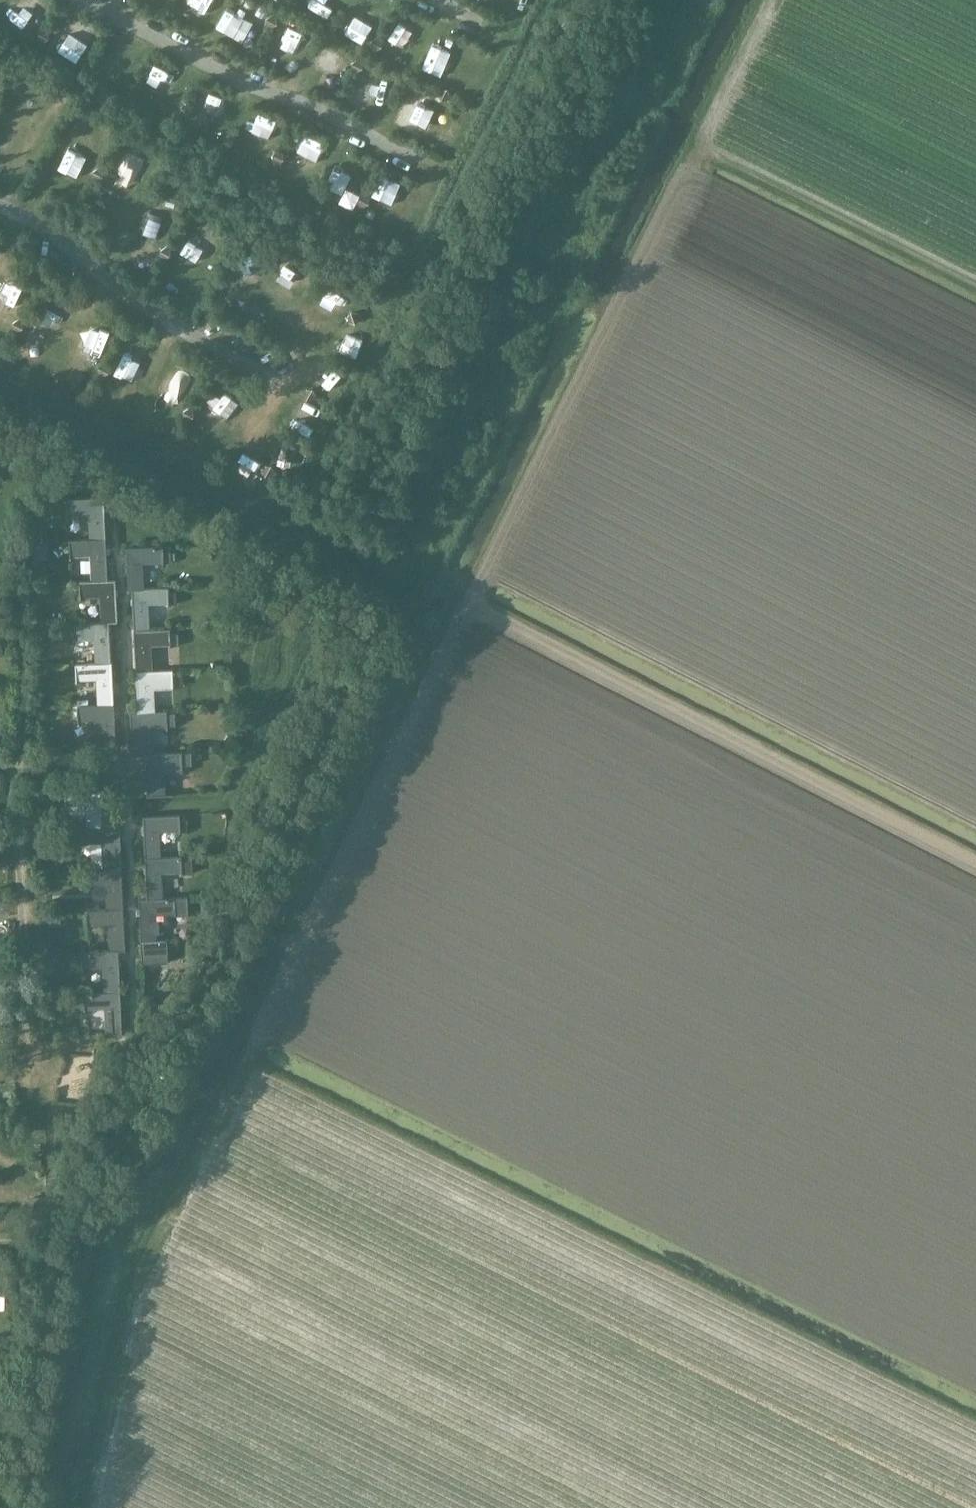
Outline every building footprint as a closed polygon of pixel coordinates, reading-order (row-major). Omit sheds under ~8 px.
[(88,514),(89,539),(89,540),(105,539),(102,498),(66,499),(67,515),(88,514)] [(69,556),(90,555),(91,580),(91,582),(107,580),(105,539),(89,540),(89,539),(68,540),(69,556)] [(129,591),(132,591),(131,590),(143,589),(143,588),(142,563),(163,562),(162,546),(126,548),(129,591)] [(115,579),(107,580),(91,582),(91,580),(78,581),(79,597),(100,596),(101,621),(101,622),(109,621),(109,623),(117,622),(115,579)] [(168,603),(167,587),(143,588),(143,589),(131,590),(132,591),(133,631),(149,631),(149,630),(147,604),(168,603)] [(94,637),(95,662),(95,663),(111,662),(109,623),(109,621),(101,622),(101,621),(72,622),(73,638),(94,637)] [(149,630),(149,631),(133,631),(135,673),(151,672),(151,671),(149,646),(171,645),(170,629),(149,630)] [(111,662),(95,663),(95,662),(75,663),(76,680),(96,679),(97,704),(97,705),(113,704),(111,662)] [(172,686),(171,670),(151,671),(151,672),(135,673),(137,713),(137,714),(153,713),(153,712),(151,687),(172,686)] [(97,704),(77,705),(78,721),(90,721),(91,748),(99,748),(115,747),(113,704),(97,705),(97,704)] [(166,712),(153,712),(153,713),(137,714),(137,713),(129,713),(132,756),(145,756),(147,755),(147,754),(146,729),(167,728),(166,712)] [(147,755),(145,756),(147,797),(163,796),(161,769),(182,768),(181,752),(147,754),(147,755)] [(86,828),(102,828),(102,827),(100,786),(63,788),(64,803),(85,802),(86,828)] [(143,817),(145,859),(160,858),(160,857),(159,832),(180,831),(179,815),(143,817)] [(104,842),(106,868),(106,869),(121,868),(119,826),(102,827),(102,828),(86,828),(82,828),(83,843),(104,842)] [(160,857),(160,858),(145,859),(147,899),(147,901),(162,900),(162,899),(163,899),(161,873),(182,872),(181,856),(160,857)] [(106,884),(108,909),(108,911),(123,910),(121,868),(106,869),(106,868),(85,869),(86,885),(106,884)] [(147,899),(139,900),(141,941),(141,962),(166,961),(165,940),(156,940),(155,915),(176,914),(175,898),(163,899),(162,899),(162,900),(147,901),(147,899)] [(108,925),(109,950),(109,951),(117,951),(117,952),(125,951),(123,910),(108,911),(108,909),(86,910),(87,926),(108,925)] [(117,951),(109,951),(109,950),(81,952),(82,968),(102,967),(104,992),(104,994),(119,993),(117,952),(117,951)] [(83,993),(83,995),(84,1009),(104,1008),(106,1035),(121,1035),(119,993),(104,994),(104,992),(83,993)]
